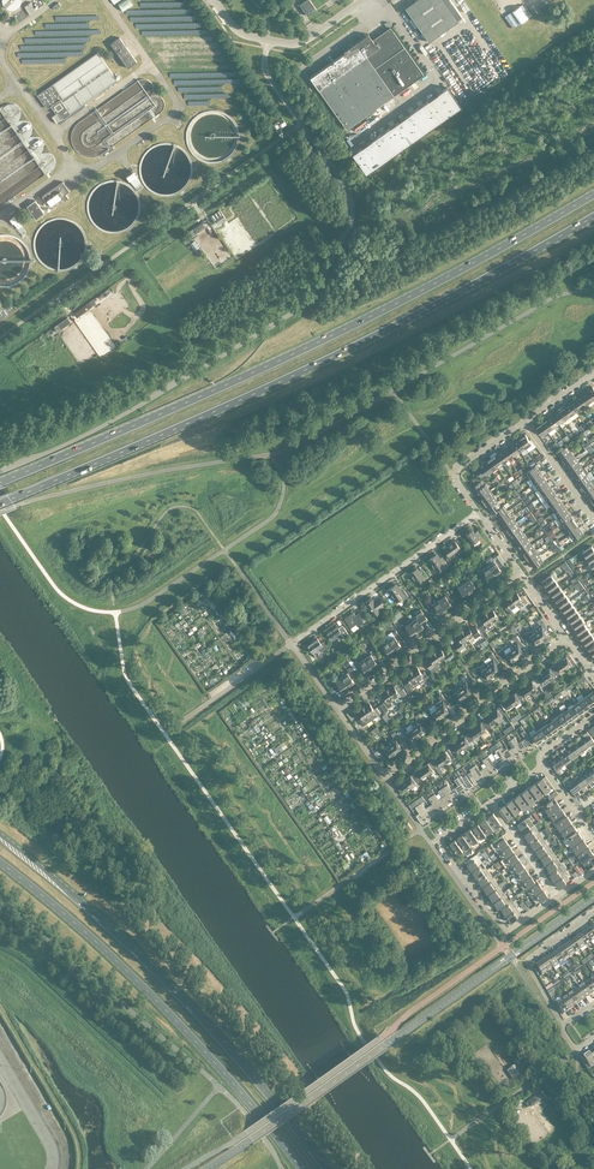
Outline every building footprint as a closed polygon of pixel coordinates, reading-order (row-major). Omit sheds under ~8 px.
[(22,1),(22,0),(4,0),(4,1),(4,2),(5,4),(6,6),(7,7),(8,8),(9,9),(11,10),(13,10),(15,10),(17,9),(18,8),(19,7),(21,6),(21,4),(22,2),(22,1)] [(27,16),(44,3),(42,0),(36,0),(35,1),(35,0),(32,0),(24,6),(25,8),(14,15),(19,22),(27,16)] [(118,3),(123,11),(133,4),(130,0),(122,0),(118,3)] [(310,0),(306,0),(300,4),(308,15),(317,9),(310,0)] [(451,0),(415,0),(405,7),(429,42),(458,21),(457,19),(462,16),(451,0)] [(369,33),(357,42),(345,51),(346,52),(310,77),(315,84),(318,89),(319,89),(346,129),(424,74),(390,27),(373,39),(369,33)] [(136,61),(134,58),(119,37),(110,43),(127,67),(136,61)] [(38,94),(38,95),(47,108),(51,105),(56,113),(52,116),(56,123),(117,80),(97,52),(38,94)] [(447,87),(352,154),(366,174),(461,107),(447,87)] [(132,171),(126,175),(138,190),(143,186),(132,171)] [(63,181),(57,185),(42,195),(52,209),(68,197),(66,193),(69,190),(63,181)] [(36,219),(44,213),(36,200),(27,206),(36,219)] [(220,210),(211,216),(215,222),(224,215),(220,210)] [(15,224),(21,232),(22,234),(26,231),(18,221),(19,221),(14,214),(10,218),(14,224),(15,224)] [(203,222),(194,228),(197,232),(206,226),(203,222)] [(199,246),(194,240),(190,244),(194,250),(195,249),(197,253),(201,250),(198,247),(199,246)] [(1,310),(0,310),(0,318),(1,319),(16,309),(11,302),(1,310)] [(86,304),(74,313),(77,317),(89,308),(92,306),(89,302),(86,304)] [(70,321),(67,317),(54,326),(57,331),(70,321)] [(593,400),(587,391),(581,394),(588,404),(593,400)] [(588,404),(581,394),(576,398),(582,408),(588,404)] [(582,408),(576,398),(570,402),(577,412),(582,408)] [(577,412),(570,402),(564,406),(571,416),(577,412)] [(571,416),(564,406),(559,410),(565,420),(569,417),(571,420),(572,418),(571,416)] [(565,420),(559,410),(553,414),(560,424),(565,420)] [(560,424),(553,414),(547,418),(554,428),(560,424)] [(554,428),(547,418),(542,422),(549,432),(554,428)] [(549,432),(542,422),(536,426),(543,436),(549,432)] [(578,426),(573,430),(576,435),(582,431),(578,426)] [(525,434),(520,438),(526,447),(532,443),(533,442),(531,438),(529,439),(525,434)] [(526,447),(520,438),(514,442),(521,451),(526,447)] [(521,451),(514,442),(508,446),(515,455),(521,451)] [(558,452),(562,458),(571,451),(567,445),(558,452)] [(515,455),(508,446),(503,450),(509,459),(515,455)] [(509,459),(503,450),(497,454),(504,463),(509,459)] [(575,457),(571,451),(562,458),(566,463),(575,457)] [(504,463),(497,454),(492,458),(498,467),(504,463)] [(579,462),(575,457),(566,463),(570,469),(579,462)] [(498,467),(492,458),(486,462),(493,471),(498,467)] [(493,471),(486,462),(476,469),(481,477),(486,473),(487,475),(493,471)] [(583,468),(579,462),(570,469),(574,475),(583,468)] [(526,472),(530,478),(540,471),(536,465),(526,472)] [(585,467),(583,468),(574,475),(577,480),(589,472),(585,467)] [(544,477),(540,471),(530,478),(534,483),(544,477)] [(589,472),(577,480),(581,486),(591,479),(593,477),(590,472),(589,472)] [(548,482),(544,477),(534,483),(538,489),(548,482)] [(591,479),(581,486),(585,492),(593,486),(593,484),(591,479)] [(481,480),(473,485),(480,496),(490,490),(486,484),(484,485),(481,480)] [(552,488),(548,482),(538,489),(542,495),(552,488)] [(585,492),(589,497),(593,494),(593,486),(585,492)] [(556,494),(552,488),(542,495),(546,500),(556,494)] [(494,495),(490,490),(480,496),(484,502),(494,495)] [(546,500),(543,502),(547,508),(550,506),(560,499),(556,494),(546,500)] [(498,501),(494,495),(484,502),(488,507),(498,501)] [(564,505),(560,499),(550,506),(554,512),(564,505)] [(502,506),(498,501),(488,507),(492,513),(495,512),(502,506)] [(504,504),(502,506),(495,512),(499,517),(508,510),(504,504)] [(568,510),(564,505),(554,512),(558,517),(568,510)] [(512,516),(508,510),(499,517),(502,523),(512,516)] [(571,516),(568,510),(558,517),(562,523),(571,516)] [(516,522),(512,516),(502,523),(506,528),(516,522)] [(575,522),(571,516),(562,523),(566,528),(575,522)] [(520,527),(516,522),(506,528),(510,534),(520,527)] [(579,527),(575,522),(566,528),(570,534),(579,527)] [(548,524),(544,527),(548,533),(552,530),(548,524)] [(524,533),(520,527),(510,534),(514,540),(524,533)] [(583,533),(579,527),(570,534),(574,540),(583,533)] [(472,528),(466,533),(472,542),(478,538),(482,543),(485,540),(480,532),(476,535),(472,528)] [(553,530),(548,533),(552,538),(556,535),(553,530)] [(528,538),(524,533),(514,540),(518,545),(528,538)] [(532,544),(528,538),(518,545),(522,551),(532,544)] [(455,541),(444,549),(448,555),(459,548),(461,550),(464,548),(458,539),(455,541)] [(536,550),(532,544),(522,551),(526,556),(536,550)] [(592,545),(583,551),(587,557),(593,552),(593,548),(592,545)] [(540,555),(536,550),(526,556),(530,562),(540,555)] [(437,571),(441,567),(443,569),(449,566),(444,559),(441,561),(436,554),(429,559),(437,571)] [(491,557),(486,561),(487,562),(495,575),(501,570),(498,567),(502,564),(496,555),(492,558),(491,557)] [(544,561),(540,555),(530,562),(534,568),(544,561)] [(570,568),(565,561),(561,564),(564,568),(564,567),(567,571),(570,568)] [(495,575),(487,562),(477,569),(483,578),(487,575),(489,579),(495,575)] [(424,570),(420,572),(417,567),(409,573),(417,583),(424,578),(425,579),(428,576),(424,570)] [(558,578),(554,572),(543,580),(547,585),(555,579),(558,578)] [(472,573),(462,580),(470,592),(476,588),(474,584),(478,581),(472,573)] [(559,585),(555,579),(547,585),(550,591),(559,585)] [(577,588),(578,588),(582,584),(578,579),(573,583),(577,588)] [(470,592),(462,580),(452,587),(458,595),(462,592),(465,596),(470,592)] [(395,584),(388,589),(396,601),(401,597),(403,599),(408,596),(404,589),(401,591),(395,584)] [(563,590),(559,585),(550,591),(554,596),(563,590)] [(447,590),(437,597),(446,609),(452,605),(449,602),(453,599),(447,590)] [(567,595),(563,590),(554,596),(558,601),(567,595)] [(513,593),(513,592),(509,594),(517,605),(522,601),(524,604),(528,601),(523,595),(520,598),(516,591),(513,593)] [(517,605),(509,594),(506,597),(507,597),(504,599),(509,606),(506,608),(510,614),(513,611),(511,609),(517,605)] [(570,600),(567,595),(558,601),(562,607),(570,600)] [(372,599),(365,604),(373,615),(385,606),(383,604),(384,603),(380,597),(376,600),(376,601),(374,602),(372,599)] [(446,609),(437,597),(427,604),(433,613),(437,610),(440,614),(446,609)] [(574,606),(570,600),(562,607),(565,612),(574,606)] [(578,611),(574,606),(565,612),(569,617),(578,611)] [(359,608),(344,619),(352,630),(367,619),(359,608)] [(488,609),(485,611),(492,622),(498,618),(500,621),(503,618),(499,612),(496,615),(492,608),(489,610),(488,609)] [(415,615),(409,619),(411,621),(418,631),(424,627),(421,623),(427,619),(428,620),(420,609),(414,613),(415,615)] [(484,623),(478,627),(483,633),(494,625),(492,622),(485,611),(482,614),(483,614),(480,616),(484,623)] [(582,616),(578,611),(569,617),(573,623),(582,616)] [(548,624),(543,616),(537,620),(540,625),(534,629),(535,631),(536,631),(541,639),(541,638),(547,634),(544,630),(547,628),(546,625),(548,624)] [(585,622),(582,616),(573,623),(576,628),(584,623),(585,622)] [(418,631),(411,621),(404,626),(403,624),(400,626),(406,634),(409,631),(412,635),(418,631)] [(588,628),(584,623),(576,628),(575,628),(579,634),(588,628)] [(336,624),(326,632),(331,640),(342,632),(344,636),(348,633),(342,626),(339,628),(336,624)] [(464,627),(461,629),(469,639),(470,641),(481,634),(475,626),(473,628),(474,629),(471,631),(468,625),(465,627),(464,627)] [(592,633),(588,628),(579,634),(583,639),(592,633)] [(469,639),(461,629),(458,631),(459,632),(456,634),(460,640),(455,644),(459,650),(465,646),(467,644),(465,642),(469,639)] [(395,635),(388,640),(395,649),(401,645),(398,642),(399,641),(398,639),(400,637),(396,630),(393,632),(395,635)] [(527,631),(523,634),(528,641),(532,639),(536,645),(543,641),(541,638),(541,639),(536,631),(535,631),(532,634),(530,631),(527,632),(527,631)] [(592,633),(583,639),(587,644),(593,639),(593,636),(592,633)] [(516,642),(510,646),(511,648),(517,656),(523,651),(518,645),(522,642),(516,635),(513,638),(516,642)] [(317,638),(307,645),(312,652),(319,647),(322,651),(328,647),(329,648),(331,646),(328,642),(326,643),(324,640),(320,643),(317,638)] [(395,649),(388,640),(381,645),(379,642),(376,644),(381,651),(384,649),(385,651),(386,650),(389,654),(395,649)] [(448,646),(447,647),(445,648),(445,649),(443,651),(440,647),(437,649),(437,648),(434,651),(441,661),(444,659),(446,661),(455,655),(448,646)] [(511,648),(510,646),(504,650),(502,648),(499,651),(504,658),(508,656),(512,662),(518,658),(517,656),(511,648)] [(371,653),(365,658),(371,668),(377,664),(375,660),(376,659),(374,657),(377,655),(373,649),(370,651),(371,653)] [(429,660),(426,662),(432,671),(439,666),(437,663),(441,661),(434,651),(430,653),(431,653),(428,655),(431,659),(429,660)] [(486,663),(487,666),(493,673),(499,669),(494,662),(498,660),(492,653),(489,655),(492,659),(486,663)] [(560,660),(565,667),(567,669),(576,663),(571,656),(568,658),(566,656),(560,660)] [(371,668),(365,658),(358,663),(356,660),(353,662),(359,671),(363,668),(366,672),(371,668)] [(554,664),(552,666),(558,676),(561,674),(559,671),(565,667),(560,660),(559,658),(553,662),(554,664)] [(413,667),(410,670),(420,683),(428,677),(424,671),(421,673),(417,666),(414,668),(413,667)] [(487,666),(481,670),(478,666),(475,668),(480,676),(484,673),(488,680),(494,675),(493,673),(487,666)] [(558,676),(552,666),(543,672),(549,681),(555,677),(558,681),(561,679),(558,676)] [(348,671),(341,676),(348,686),(354,682),(351,678),(353,677),(351,675),(354,673),(349,667),(346,669),(348,671)] [(420,683),(410,670),(407,672),(405,674),(409,681),(406,683),(411,689),(420,683)] [(537,676),(534,678),(541,687),(549,681),(543,672),(541,670),(535,674),(537,676)] [(458,686),(460,688),(465,695),(471,691),(467,684),(470,682),(465,675),(461,677),(464,681),(458,686)] [(348,686),(341,676),(334,681),(333,679),(330,681),(334,687),(337,685),(339,687),(340,686),(342,690),(348,686)] [(543,691),(541,687),(534,678),(526,684),(530,691),(532,693),(538,689),(540,693),(543,691)] [(520,689),(517,691),(522,697),(530,691),(526,684),(524,682),(518,686),(520,689)] [(390,686),(387,688),(394,698),(396,701),(401,697),(407,694),(402,688),(398,691),(393,685),(390,687),(390,686)] [(394,698),(387,688),(383,690),(384,691),(381,693),(386,700),(383,702),(387,708),(392,704),(390,701),(394,698)] [(460,688),(454,692),(451,688),(448,690),(453,698),(456,695),(461,702),(467,697),(465,695),(460,688)] [(517,691),(508,697),(513,703),(514,706),(523,699),(522,697),(517,691)] [(589,693),(584,697),(590,705),(593,702),(593,700),(589,693)] [(440,699),(434,704),(437,707),(442,715),(448,710),(444,704),(447,701),(442,694),(438,697),(440,699)] [(502,701),(499,703),(504,710),(513,703),(508,697),(507,694),(501,699),(502,701)] [(590,705),(584,697),(579,701),(584,709),(590,705)] [(584,709),(579,701),(573,705),(579,713),(584,709)] [(366,704),(362,706),(370,716),(375,712),(377,715),(381,713),(376,707),(373,709),(369,702),(366,704)] [(428,707),(425,710),(430,717),(433,715),(438,721),(444,717),(442,715),(437,707),(434,704),(428,708),(428,707)] [(579,713),(573,705),(568,708),(574,717),(579,713)] [(360,709),(357,711),(362,717),(359,719),(363,725),(372,719),(370,716),(362,706),(359,708),(360,709)] [(504,713),(499,706),(491,712),(496,720),(497,721),(503,717),(501,715),(504,713)] [(574,717),(568,708),(563,712),(568,720),(574,717)] [(486,718),(483,720),(488,727),(496,720),(491,712),(489,710),(483,714),(486,718)] [(568,720),(563,712),(557,716),(563,724),(568,720)] [(412,724),(413,726),(414,726),(419,734),(425,729),(420,723),(424,720),(418,713),(415,715),(418,720),(412,724)] [(563,724),(557,716),(552,719),(558,728),(563,724)] [(545,720),(547,723),(553,732),(558,728),(552,719),(550,717),(545,720)] [(488,727),(483,720),(474,726),(479,733),(480,735),(486,731),(485,728),(488,727)] [(553,732),(547,723),(541,727),(547,735),(553,732)] [(469,732),(467,734),(471,741),(474,739),(473,737),(479,733),(474,726),(473,724),(467,728),(469,732)] [(521,725),(519,727),(522,731),(521,732),(525,738),(521,740),(527,747),(531,744),(533,746),(535,745),(524,729),(521,725)] [(405,726),(398,731),(402,736),(405,734),(406,736),(410,734),(414,740),(421,736),(419,734),(414,726),(413,726),(408,730),(405,726)] [(547,735),(541,727),(536,731),(542,739),(547,735)] [(394,738),(388,742),(389,744),(390,744),(395,752),(395,751),(401,747),(396,741),(402,736),(398,731),(396,733),(394,731),(391,733),(394,738)] [(542,739),(536,731),(531,735),(536,743),(542,739)] [(587,748),(588,749),(592,746),(591,745),(593,743),(593,741),(587,731),(583,734),(585,736),(586,736),(587,737),(582,740),(587,748)] [(474,744),(471,741),(467,734),(458,740),(463,747),(464,749),(470,745),(471,746),(474,744)] [(508,734),(506,736),(509,740),(508,741),(512,747),(508,749),(514,757),(518,753),(520,755),(522,754),(511,739),(508,734)] [(514,736),(511,739),(522,754),(523,753),(522,751),(527,747),(521,740),(518,742),(514,736)] [(574,746),(580,753),(580,754),(584,751),(584,750),(587,748),(582,740),(579,736),(575,739),(577,742),(578,741),(579,742),(574,746)] [(454,753),(463,747),(458,740),(457,738),(450,742),(452,744),(449,746),(454,753)] [(498,741),(495,744),(498,748),(509,763),(510,762),(509,760),(514,757),(508,749),(508,750),(506,747),(503,749),(498,741)] [(567,751),(572,758),(573,759),(577,756),(576,755),(580,753),(574,746),(572,742),(568,744),(570,747),(571,747),(571,748),(567,751)] [(390,744),(389,744),(384,748),(381,744),(377,747),(381,752),(376,755),(379,759),(387,753),(390,758),(397,754),(395,751),(395,752),(390,744)] [(559,756),(564,764),(565,765),(569,762),(569,761),(572,758),(567,751),(564,747),(560,750),(562,753),(563,752),(564,753),(559,756)] [(457,761),(448,748),(439,754),(445,763),(446,763),(451,759),(454,763),(457,761)] [(496,752),(493,754),(496,758),(501,766),(505,762),(507,764),(509,763),(498,748),(495,750),(496,752)] [(485,750),(482,753),(496,772),(497,771),(496,769),(501,766),(496,758),(492,761),(485,750)] [(431,760),(435,767),(439,773),(443,771),(440,767),(445,763),(439,754),(438,752),(432,756),(433,759),(431,760)] [(561,766),(564,764),(559,756),(556,752),(552,755),(554,758),(555,757),(556,758),(551,762),(557,770),(562,767),(561,766)] [(482,753),(479,755),(486,765),(483,767),(488,775),(493,772),(494,774),(496,772),(482,753)] [(435,767),(431,760),(422,767),(427,773),(428,775),(434,771),(433,769),(435,767)] [(472,760),(469,762),(472,766),(483,781),(485,780),(483,778),(488,775),(483,767),(479,770),(472,760)] [(416,771),(413,773),(418,779),(427,773),(422,767),(420,764),(414,769),(416,771)] [(483,781),(472,766),(469,768),(470,771),(467,773),(475,784),(480,781),(481,783),(483,781)] [(589,782),(592,786),(593,785),(593,781),(592,781),(592,780),(593,779),(593,773),(591,769),(586,772),(587,772),(584,775),(589,782)] [(457,770),(454,773),(457,777),(468,792),(469,791),(468,789),(473,785),(465,774),(461,777),(457,770)] [(418,779),(413,773),(405,779),(409,785),(411,788),(417,783),(415,781),(418,779)] [(576,780),(581,788),(584,792),(588,789),(586,786),(585,787),(584,786),(589,782),(584,775),(583,774),(579,777),(579,778),(576,780)] [(553,786),(545,775),(537,781),(545,792),(553,786)] [(399,783),(396,785),(400,792),(409,785),(405,779),(403,777),(397,781),(399,783)] [(468,792),(457,777),(454,779),(458,785),(455,787),(460,795),(464,791),(466,793),(468,792)] [(572,783),(568,786),(573,793),(576,797),(580,794),(578,791),(577,792),(576,791),(581,788),(576,780),(575,779),(571,782),(572,783)] [(545,792),(537,781),(530,786),(538,797),(545,792)] [(447,784),(444,786),(455,801),(457,800),(455,798),(460,795),(455,787),(451,790),(447,784)] [(455,801),(444,786),(441,788),(445,794),(442,796),(447,804),(452,800),(453,802),(455,801)] [(538,797),(530,786),(522,791),(530,803),(538,797)] [(431,789),(428,791),(442,810),(444,809),(442,807),(447,804),(442,796),(438,799),(431,789)] [(530,803),(522,791),(514,797),(522,808),(530,803)] [(442,810),(431,795),(428,797),(432,803),(429,805),(434,813),(439,810),(440,812),(442,810)] [(522,808),(514,797),(507,802),(515,814),(522,808)] [(543,806),(549,814),(560,806),(554,798),(543,806)] [(421,802),(418,804),(429,819),(431,818),(429,816),(434,813),(429,805),(425,808),(421,802)] [(515,814),(507,802),(499,808),(507,819),(515,814)] [(429,819),(418,804),(415,806),(419,812),(416,815),(421,822),(426,819),(427,821),(429,819)] [(565,813),(560,806),(549,814),(554,821),(565,813)] [(501,823),(493,812),(485,818),(493,829),(495,832),(499,829),(497,826),(501,823)] [(571,821),(565,813),(554,821),(559,829),(571,821)] [(517,824),(522,832),(534,824),(528,816),(517,824)] [(493,829),(485,818),(477,823),(485,834),(493,829)] [(576,829),(571,821),(559,829),(565,837),(576,829)] [(485,834),(477,823),(470,828),(478,840),(485,834)] [(539,832),(534,824),(522,832),(528,840),(539,832)] [(478,840),(470,828),(462,834),(470,845),(478,840)] [(581,836),(576,829),(565,837),(570,844),(581,836)] [(545,839),(539,832),(528,840),(533,847),(545,839)] [(470,845),(462,834),(454,839),(462,850),(470,845)] [(491,843),(496,850),(508,842),(502,835),(491,843)] [(587,844),(581,836),(570,844),(576,852),(587,844)] [(462,850),(454,839),(447,845),(455,856),(462,850)] [(550,847),(545,839),(533,847),(539,855),(550,847)] [(513,850),(508,842),(496,850),(502,858),(513,850)] [(592,852),(587,844),(576,852),(581,860),(592,852)] [(555,855),(550,847),(539,855),(544,863),(555,855)] [(518,858),(513,850),(502,858),(507,866),(518,858)] [(592,852),(581,860),(586,867),(593,862),(593,854),(592,852)] [(465,861),(470,869),(482,861),(476,853),(465,861)] [(561,862),(555,855),(544,863),(549,870),(559,864),(561,862)] [(524,865),(518,858),(507,866),(512,873),(524,865)] [(487,869),(482,861),(470,869),(476,877),(487,869)] [(564,871),(559,864),(549,870),(547,872),(553,879),(564,871)] [(529,873),(524,865),(512,873),(518,881),(529,873)] [(492,876),(487,869),(476,877),(481,884),(492,876)] [(570,879),(564,871),(553,879),(558,887),(570,879)] [(535,881),(529,873),(518,881),(523,889),(525,887),(535,881)] [(498,884),(492,876),(481,884),(486,892),(498,884)] [(537,879),(535,881),(525,887),(531,895),(542,887),(537,879)] [(503,892),(498,884),(486,892),(492,899),(503,892)] [(547,895),(542,887),(531,895),(536,903),(547,895)] [(508,899),(503,892),(492,899),(497,907),(499,906),(508,899)] [(510,898),(508,899),(499,906),(505,913),(516,905),(510,898)] [(521,913),(516,905),(505,913),(510,921),(521,913)] [(590,930),(585,933),(591,942),(593,940),(593,935),(590,930)] [(591,942),(585,933),(579,937),(586,946),(591,942)] [(586,946),(579,937),(574,941),(580,950),(586,946)] [(580,950),(574,941),(569,945),(575,953),(580,950)] [(575,953),(569,945),(564,948),(570,957),(575,953)] [(570,957),(564,948),(558,952),(564,961),(570,957)] [(564,961),(558,952),(553,956),(559,965),(564,961)] [(559,965),(553,956),(548,959),(553,967),(554,968),(559,965)] [(547,958),(542,962),(548,971),(553,967),(548,959),(547,958)] [(548,971),(542,962),(536,966),(542,975),(548,971)] [(590,979),(584,983),(592,994),(593,992),(593,991),(593,985),(590,979)] [(592,994),(584,983),(579,987),(585,997),(589,994),(589,995),(592,994)] [(585,997),(579,987),(573,991),(580,1002),(582,1000),(582,999),(585,997)] [(580,1002),(573,991),(567,995),(574,1005),(578,1002),(578,1003),(580,1002)] [(574,1005),(567,995),(562,999),(569,1010),(571,1008),(570,1007),(574,1005)] [(569,1010),(562,999),(556,1003),(563,1013),(566,1010),(567,1011),(569,1010)] [(584,1058),(588,1064),(585,1066),(588,1070),(593,1066),(593,1060),(590,1054),(584,1058)] [(518,1068),(515,1070),(510,1074),(513,1079),(518,1075),(517,1073),(520,1071),(518,1068)] [(551,1095),(545,1088),(542,1090),(548,1097),(551,1095)] [(541,1100),(537,1095),(528,1102),(531,1106),(541,1100)] [(514,1110),(509,1113),(512,1118),(517,1115),(514,1110)]
